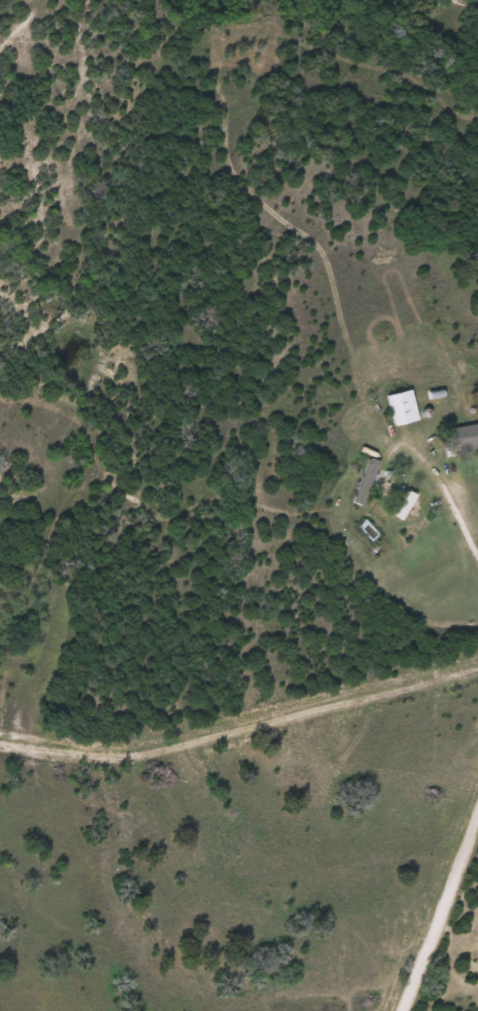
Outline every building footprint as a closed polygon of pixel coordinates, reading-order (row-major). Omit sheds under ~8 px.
[(390,395),(397,426),(421,420),(414,389),(390,395)] [(454,453),(477,450),(477,424),(451,427),(454,453)]
